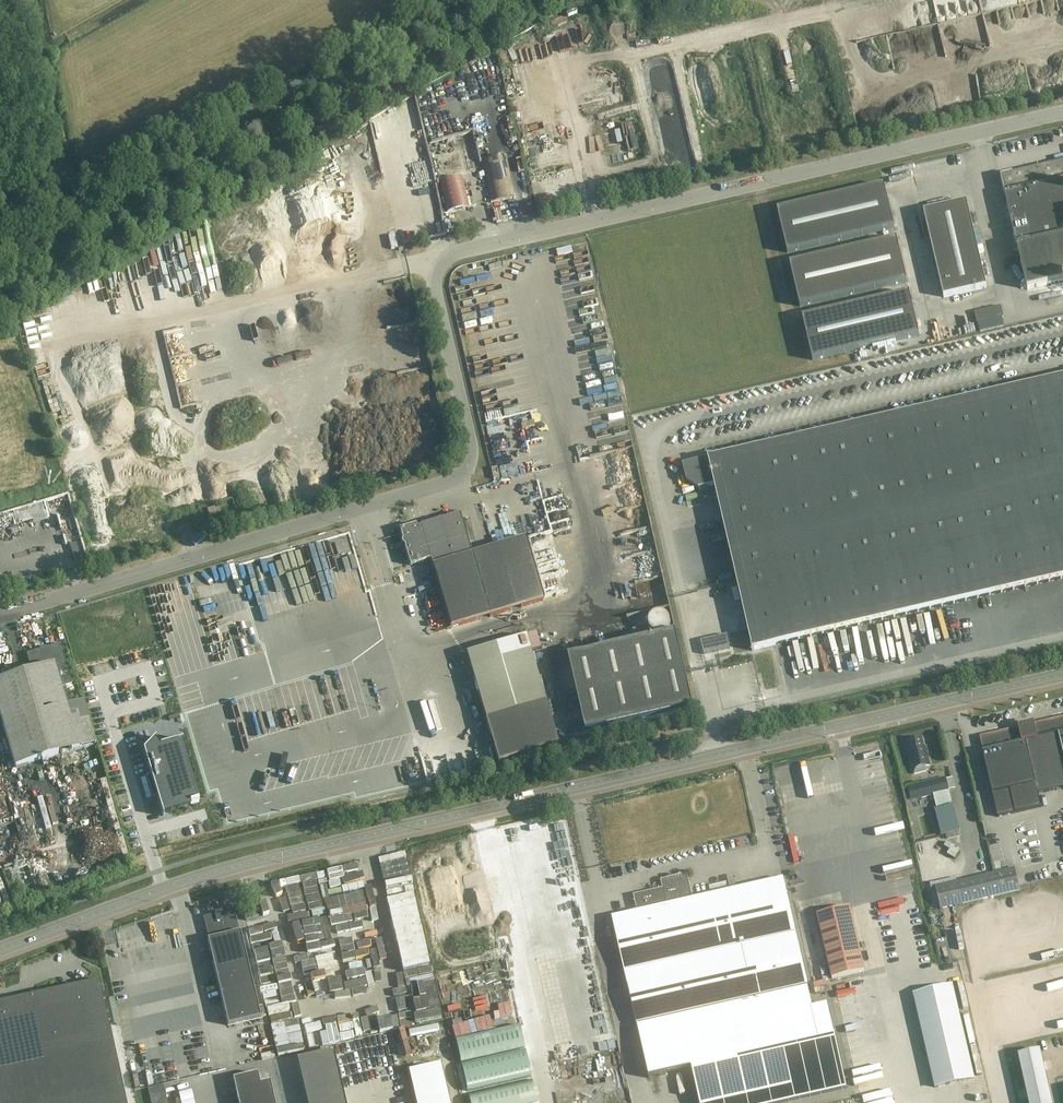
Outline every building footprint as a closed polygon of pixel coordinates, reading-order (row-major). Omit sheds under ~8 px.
[(513,67),(519,66),(517,52),(511,53),(513,67)] [(467,102),(491,94),(481,62),(456,71),(467,102)] [(570,86),(572,107),(585,106),(582,85),(570,86)] [(506,154),(482,160),(492,202),(516,197),(506,154)] [(1000,176),(1027,290),(1062,281),(1062,161),(1000,176)] [(464,176),(440,181),(448,213),(471,207),(464,176)] [(787,253),(894,228),(884,186),(777,210),(787,253)] [(966,202),(924,212),(944,296),(986,286),(966,202)] [(405,221),(388,224),(393,245),(409,242),(405,221)] [(790,264),(799,307),(907,282),(897,239),(790,264)] [(909,292),(802,318),(812,360),(919,335),(909,292)] [(977,324),(1003,318),(1000,306),(974,312),(977,324)] [(42,311),(44,318),(53,316),(51,309),(42,311)] [(25,337),(35,334),(33,326),(23,329),(25,337)] [(709,459),(709,458),(708,458),(708,459),(683,465),(687,481),(699,489),(714,485),(752,650),(752,651),(753,651),(753,650),(1062,578),(1062,377),(709,459)] [(492,396),(492,392),(480,392),(479,404),(491,405),(491,402),(504,402),(505,396),(492,396)] [(481,414),(482,420),(496,418),(494,412),(481,414)] [(748,428),(756,418),(751,415),(744,425),(748,428)] [(488,449),(503,447),(501,433),(500,433),(499,424),(486,426),(488,435),(486,435),(488,449)] [(491,470),(491,473),(493,479),(494,479),(499,478),(497,467),(491,468),(491,469),(491,470)] [(550,481),(547,470),(536,473),(540,484),(550,481)] [(691,494),(684,506),(689,509),(696,496),(691,494)] [(220,512),(220,511),(218,506),(207,509),(209,515),(220,512)] [(451,628),(491,616),(542,601),(524,539),(472,554),(460,514),(421,526),(421,527),(417,528),(416,525),(400,530),(403,541),(402,543),(403,545),(404,546),(410,566),(430,560),(451,628)] [(5,539),(6,546),(22,543),(21,537),(5,539)] [(713,592),(732,588),(729,576),(710,580),(713,592)] [(185,606),(195,606),(194,594),(184,594),(185,606)] [(33,631),(41,629),(37,617),(29,619),(33,631)] [(569,658),(587,733),(693,709),(676,634),(569,658)] [(466,654),(485,720),(498,763),(558,745),(545,702),(534,665),(539,663),(531,635),(466,654)] [(699,642),(702,655),(728,649),(724,636),(699,642)] [(32,672),(0,681),(0,718),(15,769),(96,745),(83,703),(67,707),(61,688),(71,685),(59,645),(27,655),(32,672)] [(449,666),(461,663),(459,656),(447,659),(449,666)] [(1033,724),(1019,727),(1019,729),(989,736),(991,746),(991,749),(982,751),(998,817),(1041,807),(1038,794),(1062,788),(1062,718),(1033,725),(1033,724)] [(906,741),(913,769),(914,774),(929,771),(928,766),(930,765),(925,747),(923,747),(921,737),(906,741)] [(156,742),(144,754),(152,779),(148,780),(148,779),(147,779),(154,802),(155,802),(155,801),(158,800),(164,820),(163,815),(172,813),(172,815),(173,815),(172,813),(191,807),(191,808),(200,806),(199,804),(197,804),(180,745),(184,743),(161,749),(155,744),(157,742),(156,742)] [(953,774),(947,775),(949,787),(956,786),(953,774)] [(945,778),(918,785),(908,787),(911,801),(948,791),(945,778)] [(949,792),(934,795),(937,809),(952,805),(949,792)] [(935,810),(938,821),(942,836),(946,835),(947,839),(960,836),(952,806),(935,810)] [(955,855),(960,846),(952,841),(947,850),(955,855)] [(1015,869),(935,887),(940,909),(1020,891),(1015,869)] [(693,899),(687,874),(661,880),(663,889),(633,895),(637,912),(612,918),(649,1079),(692,1069),(734,1059),(744,1102),(783,1102),(847,1088),(828,1004),(813,1008),(808,986),(808,985),(783,879),(693,899)] [(733,876),(727,877),(730,889),(736,887),(733,876)] [(850,907),(817,914),(832,979),(865,971),(850,907)] [(207,921),(212,940),(212,942),(208,943),(229,1029),(262,1021),(241,935),(236,936),(231,915),(232,915),(231,912),(222,914),(221,912),(215,914),(216,916),(206,918),(207,921)] [(100,983),(97,981),(0,1002),(0,1102),(126,1102),(100,983)] [(913,994),(935,1088),(974,1078),(952,985),(913,994)] [(867,1001),(845,1022),(852,1028),(873,1008),(867,1001)] [(361,1038),(359,1023),(352,1024),(350,1012),(341,1014),(344,1040),(361,1038)] [(519,1026),(455,1040),(460,1063),(524,1049),(519,1026)] [(1040,1050),(1018,1055),(1029,1102),(1051,1102),(1040,1050)] [(333,1051),(297,1059),(307,1102),(345,1102),(333,1051)] [(408,1072),(415,1102),(450,1102),(441,1064),(408,1072)] [(260,1084),(257,1073),(233,1079),(238,1102),(275,1102),(270,1082),(260,1084)] [(189,1075),(176,1077),(177,1084),(190,1083),(189,1075)] [(531,1079),(467,1094),(469,1102),(537,1102),(531,1079)] [(153,1102),(165,1099),(162,1091),(151,1094),(153,1102)] [(176,1102),(194,1102),(191,1091),(179,1093),(180,1098),(175,1099),(176,1102)]
